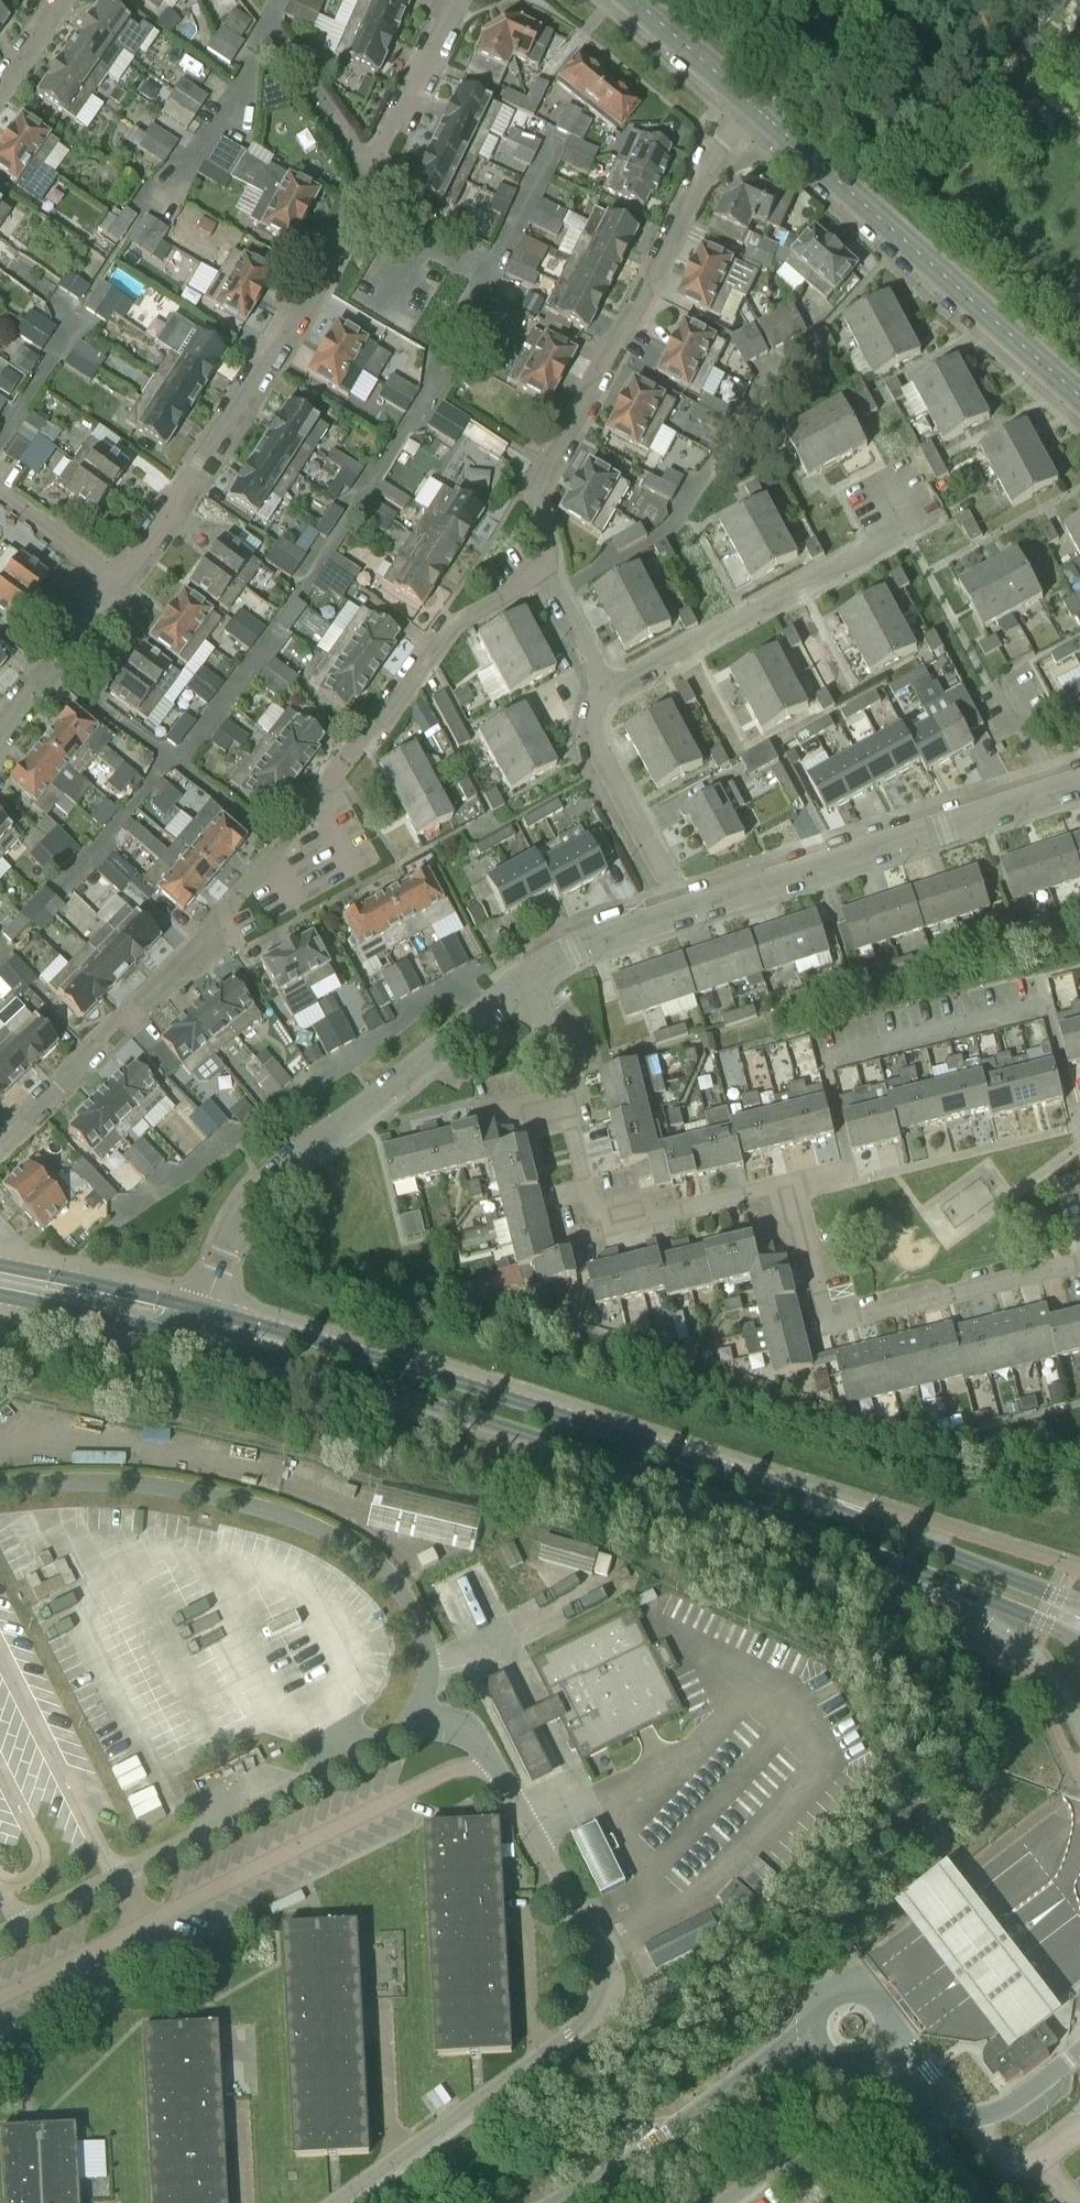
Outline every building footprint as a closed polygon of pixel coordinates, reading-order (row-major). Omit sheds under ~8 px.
[(162,0),(141,0),(155,10),(162,0)] [(318,17),(323,5),(313,0),(290,0),(289,4),(318,17)] [(411,0),(358,0),(357,4),(400,23),(411,0)] [(133,60),(154,32),(143,24),(139,30),(101,3),(85,26),(122,53),(133,60)] [(313,29),(318,17),(289,4),(283,15),(313,29)] [(389,49),(400,23),(357,4),(345,29),(389,49)] [(252,21),(234,9),(223,26),(241,38),(252,21)] [(180,22),(166,10),(155,25),(169,36),(180,22)] [(8,20),(0,14),(0,31),(8,20)] [(513,59),(514,59),(516,58),(518,59),(519,58),(538,66),(552,35),(522,21),(521,18),(500,26),(513,59)] [(68,49),(106,76),(122,53),(85,26),(68,49)] [(519,74),(514,59),(513,59),(500,26),(480,34),(481,37),(465,73),(499,87),(507,70),(519,74)] [(215,39),(237,54),(244,43),(222,28),(215,39)] [(389,49),(345,29),(335,55),(346,60),(346,61),(378,75),(389,49)] [(230,65),(237,54),(215,39),(208,50),(230,65)] [(313,41),(303,48),(313,62),(323,55),(313,41)] [(91,99),(98,89),(106,76),(68,49),(52,72),(91,99)] [(586,107),(607,82),(577,58),(557,83),(586,107)] [(36,95),(74,122),(91,99),(52,72),(36,95)] [(174,91),(201,109),(208,98),(182,80),(179,84),(175,90),(174,91)] [(526,98),(532,116),(534,117),(548,85),(536,80),(528,99),(526,98)] [(607,82),(586,107),(615,131),(619,126),(620,127),(637,107),(607,82)] [(490,133),(489,134),(502,139),(514,114),(459,87),(447,113),(490,133)] [(532,116),(526,98),(508,90),(502,102),(532,116)] [(194,120),(201,109),(174,91),(168,101),(169,102),(168,103),(194,120)] [(569,136),(580,116),(580,115),(582,112),(568,105),(556,130),(569,136)] [(477,159),(489,134),(490,133),(447,113),(434,138),(477,159)] [(4,140),(43,168),(59,145),(59,144),(21,116),(4,140)] [(581,143),(581,142),(592,121),(580,116),(569,136),(570,137),(569,138),(581,143)] [(144,137),(170,154),(178,143),(151,126),(144,137)] [(519,147),(535,155),(541,144),(513,130),(507,140),(520,146),(519,147)] [(617,160),(660,180),(668,162),(665,161),(670,148),(642,135),(641,136),(630,131),(617,160)] [(163,165),(170,154),(144,137),(137,148),(163,165)] [(264,196),(305,218),(319,193),(269,166),(248,153),(220,138),(205,162),(233,177),(232,178),(264,195),(264,196)] [(465,184),(477,159),(434,138),(422,163),(465,184)] [(599,150),(581,142),(581,143),(569,138),(564,150),(592,164),(599,150)] [(43,168),(4,140),(0,146),(0,173),(16,185),(17,183),(27,189),(28,188),(43,168)] [(529,167),(535,155),(519,147),(513,159),(529,167)] [(587,174),(592,164),(564,150),(558,162),(559,162),(552,177),(569,184),(576,169),(587,174)] [(652,197),(660,180),(617,160),(603,189),(643,208),(649,196),(652,197)] [(225,191),(232,178),(233,177),(205,162),(197,174),(225,191)] [(453,210),(465,184),(422,163),(410,189),(453,210)] [(742,190),(755,223),(759,221),(777,229),(780,230),(794,199),(764,185),(763,182),(742,190)] [(494,198),(510,206),(516,194),(499,186),(494,198)] [(710,231),(743,246),(747,236),(752,224),(755,223),(742,190),(722,198),(723,201),(710,231)] [(291,244),(305,218),(264,196),(251,218),(261,224),(259,226),(291,244)] [(505,218),(510,206),(494,198),(489,210),(505,218)] [(534,212),(563,226),(569,215),(540,200),(534,212)] [(107,213),(117,221),(118,221),(123,214),(113,207),(108,204),(103,211),(107,213)] [(11,212),(0,205),(0,227),(11,212)] [(125,209),(123,214),(118,221),(117,221),(108,236),(119,243),(136,217),(125,209)] [(582,235),(624,256),(637,231),(595,210),(582,235)] [(557,238),(563,226),(534,212),(528,224),(557,238)] [(107,213),(97,228),(101,231),(108,236),(117,221),(107,213)] [(140,249),(157,223),(146,216),(129,242),(140,249)] [(157,223),(140,249),(151,257),(168,231),(157,223)] [(807,282),(837,247),(815,228),(804,242),(792,255),(789,252),(780,247),(775,259),(784,267),(787,264),(807,282)] [(776,229),(772,238),(782,242),(786,233),(780,230),(776,229)] [(780,247),(789,252),(792,255),(804,242),(800,240),(786,233),(782,242),(780,247)] [(612,281),(624,256),(582,235),(569,260),(612,281)] [(758,252),(775,259),(780,247),(764,239),(758,252)] [(733,293),(745,299),(746,297),(748,298),(762,268),(745,260),(742,266),(702,247),(690,273),(733,293)] [(837,247),(807,282),(829,301),(859,266),(837,247)] [(770,271),(775,259),(758,252),(750,249),(745,259),(770,271)] [(218,275),(259,299),(273,274),(232,250),(218,275)] [(532,258),(518,252),(515,250),(510,262),(527,270),(532,258)] [(599,306),(612,281),(569,260),(557,285),(599,306)] [(540,275),(527,270),(510,262),(504,274),(534,288),(540,275)] [(68,294),(78,280),(67,272),(57,287),(68,294)] [(711,312),(722,317),(733,293),(690,273),(677,299),(710,314),(711,312)] [(244,324),(259,299),(218,275),(205,299),(214,304),(213,306),(244,324)] [(89,287),(78,280),(68,294),(79,302),(89,287)] [(95,316),(113,290),(102,283),(84,309),(95,316)] [(586,331),(599,306),(557,285),(544,310),(586,331)] [(113,290),(95,316),(106,323),(124,297),(113,290)] [(521,309),(536,317),(544,301),(529,294),(521,309)] [(889,295),(870,306),(844,319),(876,379),(921,355),(889,295)] [(781,310),(796,338),(808,331),(793,303),(782,309),(781,310)] [(781,310),(782,309),(780,306),(774,309),(776,312),(770,315),(770,316),(785,344),(796,338),(781,310)] [(22,323),(49,341),(56,330),(30,312),(22,323)] [(770,316),(770,315),(769,313),(758,319),(774,350),(785,344),(770,316)] [(173,316),(156,342),(172,353),(211,378),(226,354),(198,337),(200,334),(173,316)] [(471,328),(499,344),(505,332),(498,328),(478,317),(477,316),(471,328)] [(672,348),(714,370),(728,344),(685,322),(672,348)] [(41,351),(49,341),(22,323),(15,334),(41,351)] [(742,331),(757,360),(771,352),(755,323),(742,331)] [(322,349),(363,373),(378,349),(337,324),(322,349)] [(493,355),(499,344),(471,328),(464,340),(493,355)] [(821,344),(832,338),(827,329),(816,335),(821,344)] [(520,355),(561,378),(575,352),(544,335),(543,337),(533,331),(520,355)] [(746,365),(757,360),(742,331),(731,336),(746,365)] [(821,344),(825,352),(836,347),(832,338),(821,344)] [(72,354),(98,371),(105,360),(79,343),(72,354)] [(702,393),(714,370),(672,348),(659,373),(691,390),(692,388),(702,393)] [(349,396),(363,373),(322,349),(307,374),(338,392),(339,390),(349,396)] [(41,359),(30,352),(19,367),(30,375),(41,359)] [(195,402),(211,378),(172,353),(171,354),(169,353),(155,375),(195,402)] [(91,382),(98,371),(72,354),(64,365),(91,382)] [(548,403),(561,378),(520,355),(507,378),(517,384),(516,386),(548,403)] [(958,360),(913,384),(928,412),(945,443),(990,419),(958,360)] [(5,368),(0,376),(0,390),(9,396),(21,379),(5,368)] [(180,425),(195,402),(155,375),(139,399),(180,425)] [(385,387),(412,403),(419,391),(392,376),(385,387)] [(854,392),(865,386),(861,378),(850,384),(854,392)] [(892,393),(903,387),(898,379),(887,385),(892,393)] [(621,406),(663,428),(677,403),(635,380),(621,406)] [(858,401),(870,395),(865,386),(854,392),(858,401)] [(405,414),(412,403),(385,387),(378,398),(405,414)] [(907,396),(904,389),(903,387),(892,393),(896,402),(904,397),(907,396)] [(319,399),(303,388),(299,393),(316,404),(319,399)] [(700,407),(727,422),(735,409),(707,394),(700,407)] [(863,409),(874,403),(870,395),(858,401),(863,409)] [(0,398),(0,415),(8,403),(0,398)] [(164,449),(180,425),(139,399),(125,421),(136,429),(135,430),(164,449)] [(783,432),(790,445),(808,479),(868,447),(843,401),(784,432),(783,432)] [(863,409),(867,417),(878,411),(874,403),(863,409)] [(273,427),(313,453),(329,430),(288,404),(273,427)] [(469,421),(442,404),(428,428),(455,444),(469,421)] [(650,452),(663,428),(621,406),(608,431),(639,448),(640,446),(650,452)] [(727,422),(700,407),(699,407),(695,415),(694,417),(722,433),(727,422)] [(24,425),(38,435),(39,434),(45,424),(31,414),(24,425)] [(1026,424),(1007,434),(981,449),(996,477),(988,482),(1003,510),(1011,505),(1013,508),(1059,483),(1026,424)] [(24,425),(17,436),(31,446),(38,436),(38,435),(24,425)] [(298,477),(313,453),(273,427),(258,451),(298,477)] [(782,450),(790,445),(783,432),(775,437),(782,450)] [(56,449),(38,436),(31,446),(19,463),(36,476),(56,449)] [(773,454),(782,450),(775,437),(766,441),(773,454)] [(73,462),(111,490),(128,467),(110,454),(90,439),(73,462)] [(924,456),(936,450),(931,442),(919,448),(924,456)] [(341,471),(356,481),(363,469),(333,450),(327,461),(342,470),(341,471)] [(928,464),(940,458),(936,450),(924,456),(928,464)] [(283,501),(298,477),(258,451),(242,475),(283,501)] [(933,473),(944,466),(940,458),(928,464),(933,473)] [(94,513),(111,490),(73,462),(56,485),(66,492),(66,493),(94,513)] [(576,487),(617,511),(631,486),(591,462),(576,487)] [(944,466),(933,473),(937,481),(949,475),(944,466)] [(662,482),(678,490),(685,478),(669,469),(662,481),(662,482)] [(476,486),(478,471),(466,470),(464,485),(476,486)] [(349,492),(356,481),(341,471),(335,482),(349,492)] [(267,524),(283,501),(242,475),(227,498),(267,524)] [(662,482),(662,481),(651,475),(644,486),(672,501),(678,490),(662,482)] [(750,497),(762,491),(757,482),(746,488),(750,497)] [(410,500),(383,483),(376,495),(403,511),(410,500)] [(602,535),(617,511),(576,487),(561,511),(591,529),(602,535)] [(428,512),(467,537),(482,514),(443,488),(428,512)] [(755,505),(766,499),(762,491),(750,497),(755,505)] [(372,499),(371,501),(367,506),(374,510),(378,502),(373,499),(372,499)] [(721,523),(736,552),(753,583),(798,558),(766,499),(755,505),(721,523)] [(374,510),(392,522),(393,522),(397,514),(378,502),(374,510)] [(392,522),(374,510),(366,505),(358,517),(385,533),(392,522)] [(344,513),(333,506),(315,532),(326,539),(344,513)] [(960,528),(962,527),(974,521),(969,511),(955,519),(960,528)] [(452,561),(467,537),(428,512),(413,535),(452,561)] [(393,522),(401,526),(405,519),(397,514),(393,522)] [(1076,547),(1079,555),(1079,520),(1065,528),(1076,547)] [(967,535),(978,529),(974,521),(962,527),(967,535)] [(1043,538),(1055,532),(1050,523),(1039,529),(1043,538)] [(643,525),(614,539),(620,551),(648,537),(643,525)] [(978,529),(967,535),(971,543),(983,537),(978,529)] [(1055,532),(1043,538),(1048,546),(1059,540),(1055,532)] [(436,584),(452,561),(413,535),(397,559),(436,584)] [(207,561),(245,589),(262,566),(224,538),(207,561)] [(272,550),(298,568),(305,557),(280,539),(272,550)] [(809,554),(820,548),(816,540),(804,546),(809,554)] [(659,556),(671,550),(666,542),(655,548),(659,556)] [(820,548),(809,554),(813,563),(824,557),(820,548)] [(30,600),(47,577),(19,556),(9,549),(0,560),(0,578),(30,600)] [(291,579),(298,568),(272,550),(265,561),(291,579)] [(671,550),(659,556),(664,565),(675,558),(671,550)] [(1043,598),(1029,572),(1019,553),(959,585),(984,630),(1043,598)] [(326,566),(353,584),(360,573),(334,555),(326,566)] [(421,608),(436,584),(397,559),(382,583),(421,608)] [(228,611),(245,589),(207,561),(189,584),(217,605),(219,603),(228,611)] [(342,600),(353,584),(326,566),(312,587),(326,596),(329,591),(342,600)] [(640,568),(614,582),(594,592),(626,652),(672,627),(640,568)] [(894,584),(905,578),(901,570),(889,576),(894,584)] [(30,600),(0,578),(0,614),(13,623),(30,600)] [(898,593),(905,589),(910,586),(905,578),(894,584),(898,593)] [(839,616),(855,645),(872,675),(917,650),(885,591),(839,616)] [(166,616),(204,644),(221,622),(222,621),(183,593),(166,616)] [(1079,606),(1079,603),(1076,596),(1064,602),(1070,611),(1079,606)] [(306,608),(295,600),(277,625),(287,633),(306,608)] [(1079,618),(1079,606),(1070,611),(1075,621),(1079,618)] [(344,634),(383,662),(394,648),(390,646),(398,635),(361,608),(359,611),(360,611),(344,634)] [(682,624),(694,617),(689,609),(678,615),(682,624)] [(232,621),(258,640),(265,630),(240,611),(232,621)] [(477,637),(487,656),(509,696),(554,672),(522,612),(477,637)] [(918,623),(913,614),(903,619),(908,628),(918,623)] [(179,658),(189,666),(204,644),(166,616),(149,639),(178,660),(179,658)] [(694,617),(682,624),(687,632),(698,626),(694,617)] [(228,627),(227,627),(224,632),(232,638),(249,651),(258,640),(232,621),(228,627)] [(786,643),(798,637),(793,629),(782,635),(786,643)] [(928,647),(939,640),(935,632),(923,638),(928,647)] [(382,665),(383,662),(344,634),(327,656),(326,659),(365,688),(367,685),(366,685),(381,664),(382,665)] [(994,652),(1002,647),(996,636),(988,640),(994,652)] [(791,652),(802,645),(798,637),(786,643),(791,652)] [(939,640),(928,647),(932,655),(944,649),(939,640)] [(986,657),(994,652),(988,640),(979,645),(986,657)] [(1074,656),(1079,652),(1079,640),(1069,646),(1074,656)] [(1057,664),(1074,656),(1069,646),(1052,655),(1057,664)] [(125,671),(164,699),(181,676),(143,647),(125,671)] [(947,656),(943,649),(933,654),(937,661),(947,656)] [(731,674),(747,703),(763,733),(809,709),(777,650),(731,674)] [(355,702),(365,688),(326,659),(312,678),(309,682),(317,687),(315,690),(344,711),(352,700),(355,702)] [(265,670),(291,690),(299,679),(273,660),(265,670)] [(906,677),(912,686),(930,676),(925,667),(906,677)] [(216,694),(223,685),(206,671),(202,668),(194,678),(216,694)] [(281,702),(291,690),(265,670),(256,683),(281,702)] [(146,722),(164,699),(125,671),(108,694),(136,715),(136,714),(146,722)] [(895,695),(912,686),(906,677),(890,686),(895,695)] [(186,689),(190,692),(207,706),(216,694),(194,678),(186,689)] [(680,699),(692,693),(687,685),(676,691),(680,699)] [(1064,695),(1079,724),(1079,686),(1064,695)] [(932,725),(951,759),(975,746),(968,734),(984,726),(963,687),(947,696),(924,709),(932,725)] [(474,700),(468,688),(454,696),(460,708),(474,700)] [(820,705),(831,699),(827,691),(816,696),(820,705)] [(859,702),(865,712),(882,702),(877,692),(859,702)] [(436,707),(448,701),(443,693),(432,699),(436,707)] [(692,693),(680,699),(685,708),(696,702),(692,693)] [(820,705),(825,713),(836,707),(831,699),(820,705)] [(407,710),(408,711),(423,735),(426,740),(441,731),(438,725),(422,701),(409,709),(407,710)] [(440,715),(452,709),(448,701),(436,707),(440,715)] [(848,721),(865,712),(859,702),(842,711),(848,721)] [(703,766),(682,726),(671,706),(626,731),(658,790),(703,766)] [(82,746),(96,758),(113,738),(99,726),(96,729),(71,708),(55,727),(80,748),(82,746)] [(522,708),(503,719),(477,734),(510,792),(555,767),(522,708)] [(445,723),(456,717),(452,709),(440,715),(445,723)] [(269,735),(307,765),(318,751),(315,749),(323,738),(288,710),(284,715),(269,735)] [(190,731),(196,722),(184,713),(164,739),(176,748),(190,731)] [(449,731),(461,725),(456,717),(445,723),(449,731)] [(813,727),(818,737),(835,727),(829,718),(813,727)] [(218,733),(232,743),(233,742),(241,748),(248,739),(226,722),(218,733)] [(454,739),(465,733),(461,725),(449,731),(454,739)] [(927,772),(951,759),(932,725),(909,737),(922,763),(927,772)] [(40,745),(79,778),(96,758),(82,746),(80,748),(55,727),(40,745)] [(800,746),(818,737),(813,727),(795,737),(800,746)] [(909,737),(903,727),(879,739),(899,776),(922,763),(909,737)] [(434,737),(443,754),(451,749),(443,732),(434,737)] [(225,754),(232,743),(218,733),(211,743),(225,754)] [(465,733),(454,739),(458,748),(470,741),(465,733)] [(305,768),(307,765),(269,735),(249,759),(288,789),(289,787),(304,767),(305,768)] [(875,788),(899,776),(879,739),(856,752),(875,788)] [(25,763),(64,796),(79,778),(40,745),(25,763)] [(770,745),(741,761),(750,778),(779,763),(770,745)] [(392,790),(428,770),(415,746),(379,766),(392,790)] [(715,761),(726,755),(721,747),(710,753),(715,761)] [(801,761),(795,750),(787,754),(793,766),(801,761)] [(851,801),(875,788),(856,752),(832,764),(851,801)] [(715,761),(719,769),(730,763),(726,755),(715,761)] [(277,803),(288,789),(249,759),(231,783),(240,791),(265,811),(274,801),(277,803)] [(459,784),(468,779),(459,762),(450,767),(459,784)] [(32,806),(46,818),(64,796),(25,763),(9,781),(34,803),(32,806)] [(116,773),(130,784),(137,776),(124,764),(116,773)] [(782,788),(791,783),(781,764),(772,769),(782,788)] [(827,813),(851,801),(832,764),(808,777),(827,813)] [(454,775),(449,767),(444,770),(449,777),(454,775)] [(404,814),(441,794),(428,770),(392,790),(404,814)] [(120,796),(130,784),(116,773),(106,785),(120,796)] [(130,784),(135,789),(142,781),(137,776),(130,784)] [(468,779),(459,784),(468,801),(477,797),(468,779)] [(791,783),(782,788),(791,805),(800,799),(791,783)] [(160,796),(173,807),(181,797),(169,786),(160,796)] [(489,803),(500,797),(496,789),(485,795),(489,803)] [(698,833),(733,814),(720,790),(685,809),(698,833)] [(441,794),(404,814),(417,837),(454,818),(441,794)] [(164,818),(173,807),(160,796),(151,806),(164,818)] [(489,803),(494,811),(505,805),(500,797),(489,803)] [(110,820),(118,811),(105,799),(97,809),(110,820)] [(540,811),(545,820),(562,811),(557,801),(540,811)] [(205,837),(230,859),(246,841),(221,819),(224,816),(210,804),(193,824),(206,836),(205,837)] [(528,830),(545,820),(540,811),(522,820),(528,830)] [(733,814),(698,833),(711,856),(745,838),(733,814)] [(128,819),(120,829),(126,835),(135,825),(128,819)] [(1,860),(20,840),(0,821),(0,859),(1,860)] [(215,877),(230,859),(205,837),(206,836),(193,824),(176,843),(215,877)] [(140,847),(149,836),(135,825),(126,835),(140,847)] [(493,837),(498,846),(515,837),(510,827),(493,837)] [(79,851),(57,829),(48,838),(70,860),(79,851)] [(605,831),(593,837),(604,859),(616,853),(605,831)] [(1070,838),(1079,871),(1079,835),(1070,838)] [(480,856),(498,846),(493,837),(475,846),(480,856)] [(51,879),(70,860),(48,838),(29,857),(51,879)] [(586,838),(562,851),(581,887),(605,874),(586,838)] [(1079,880),(1079,871),(1070,838),(1036,849),(1049,890),(1079,880)] [(199,895),(215,877),(176,843),(159,862),(173,874),(174,873),(199,895)] [(1016,901),(1049,890),(1036,849),(1002,860),(1016,901)] [(562,851),(538,864),(552,890),(557,900),(581,887),(562,851)] [(173,874),(159,862),(143,881),(137,876),(137,875),(114,854),(97,873),(120,894),(129,884),(149,901),(158,891),(183,913),(199,895),(174,873),(173,874)] [(552,890),(538,864),(533,854),(509,867),(528,903),(552,890)] [(504,916),(528,903),(509,867),(485,879),(504,916)] [(944,879),(957,920),(990,909),(977,868),(944,879)] [(423,912),(432,928),(455,916),(446,899),(442,901),(426,872),(405,884),(421,913),(423,912)] [(923,930),(957,920),(944,879),(910,889),(923,930)] [(409,940),(432,928),(423,912),(421,913),(405,884),(384,895),(409,940)] [(42,911),(54,898),(45,889),(23,912),(33,921),(42,911)] [(923,930),(910,889),(877,900),(890,941),(923,930)] [(386,952),(409,940),(384,895),(363,906),(379,935),(377,936),(386,952)] [(42,911),(52,920),(64,907),(54,898),(42,911)] [(856,952),(890,941),(877,900),(843,911),(856,952)] [(488,919),(479,902),(466,910),(475,926),(488,919)] [(106,926),(141,959),(160,939),(126,906),(107,925),(106,926)] [(363,965),(386,952),(377,936),(379,935),(363,906),(342,918),(358,947),(354,949),(363,965)] [(1057,913),(1060,923),(1076,918),(1073,908),(1057,913)] [(41,932),(52,920),(42,911),(33,921),(31,923),(41,932)] [(31,923),(33,921),(23,912),(2,934),(11,944),(31,923)] [(782,923),(795,963),(829,952),(816,912),(782,923)] [(1045,927),(1060,923),(1057,913),(1042,918),(1045,927)] [(762,974),(795,963),(782,923),(749,934),(762,974)] [(121,979),(141,959),(106,926),(87,946),(121,979)] [(728,985),(762,974),(749,934),(715,945),(728,985)] [(286,948),(309,990),(310,989),(334,976),(312,935),(286,948)] [(963,940),(967,950),(982,945),(979,935),(963,940)] [(446,956),(454,971),(468,964),(457,945),(453,936),(440,943),(446,956)] [(951,956),(967,950),(963,940),(947,945),(951,956)] [(694,995),(695,995),(728,985),(715,945),(682,956),(694,995)] [(103,998),(121,979),(87,946),(68,966),(103,998)] [(285,1003),(309,990),(286,948),(261,962),(278,994),(279,993),(285,1003)] [(5,966),(27,990),(38,980),(28,969),(16,956),(5,966)] [(454,971),(446,956),(434,962),(442,977),(454,971)] [(648,967),(661,1007),(694,995),(682,956),(648,967)] [(896,962),(900,972),(916,967),(913,956),(896,962)] [(103,998),(68,966),(60,958),(40,979),(47,986),(82,1020),(103,998)] [(394,968),(410,995),(421,989),(410,970),(406,961),(394,968)] [(885,977),(900,972),(896,962),(882,966),(885,977)] [(12,992),(18,999),(27,990),(5,966),(0,971),(0,979),(12,992)] [(628,1018),(661,1007),(648,967),(614,977),(628,1018)] [(396,1003),(410,995),(394,968),(381,975),(385,983),(396,1003)] [(2,1001),(12,992),(0,979),(0,999),(2,1001)] [(204,1000),(236,1038),(261,1017),(232,982),(222,991),(219,988),(204,1000)] [(804,991),(807,1001),(824,995),(821,985),(804,991)] [(385,990),(370,998),(376,1009),(391,1001),(385,990)] [(793,1005),(807,1001),(804,991),(790,995),(793,1005)] [(326,1020),(340,1013),(341,1012),(332,996),(317,1004),(319,1008),(326,1020)] [(214,1055),(236,1038),(204,1000),(203,1001),(204,1002),(185,1018),(184,1017),(183,1018),(214,1055)] [(737,1013),(740,1023),(760,1017),(757,1006),(737,1013)] [(393,1018),(386,1007),(378,1012),(384,1023),(393,1018)] [(308,1015),(314,1026),(326,1020),(319,1008),(308,1015)] [(384,1025),(375,1010),(360,1018),(368,1033),(384,1025)] [(57,1044),(25,1011),(5,1030),(37,1064),(57,1044)] [(326,1020),(340,1049),(354,1041),(340,1013),(326,1020)] [(727,1027),(740,1023),(737,1013),(723,1017),(727,1027)] [(192,1074),(214,1055),(183,1018),(168,1030),(171,1033),(161,1042),(189,1076),(192,1074)] [(327,1056),(340,1049),(326,1020),(314,1026),(312,1027),(327,1056)] [(1060,1029),(1069,1066),(1079,1063),(1079,1024),(1060,1029)] [(669,1031),(672,1041),(689,1036),(686,1026),(669,1031)] [(5,1030),(0,1035),(0,1066),(16,1083),(37,1064),(5,1030)] [(658,1045),(672,1041),(669,1031),(655,1035),(658,1045)] [(713,1036),(703,1038),(705,1050),(715,1047),(713,1036)] [(1043,1052),(1027,1056),(1030,1068),(1040,1107),(1064,1101),(1050,1044),(1041,1046),(1043,1052)] [(742,1050),(721,1053),(726,1085),(747,1082),(742,1050)] [(1004,1066),(1014,1064),(1013,1059),(1011,1052),(1001,1055),(1004,1066)] [(993,1119),(1016,1113),(1006,1074),(1004,1066),(1001,1055),(995,1056),(996,1059),(981,1063),(983,1072),(982,1073),(993,1119)] [(992,1119),(993,1119),(982,1073),(983,1072),(981,1063),(980,1060),(965,1063),(963,1056),(954,1058),(959,1078),(968,1117),(990,1111),(992,1119)] [(957,1070),(954,1058),(944,1061),(946,1066),(947,1072),(957,1070)] [(253,1078),(264,1070),(255,1059),(245,1068),(253,1078)] [(264,1070),(281,1091),(291,1082),(274,1061),(264,1070)] [(606,1097),(646,1088),(640,1064),(600,1074),(606,1097)] [(109,1085),(143,1120),(166,1098),(135,1065),(125,1075),(123,1072),(109,1085)] [(0,1066),(0,1099),(16,1083),(0,1066)] [(907,1070),(911,1082),(919,1080),(916,1068),(907,1070)] [(1030,1068),(1016,1072),(1006,1074),(1016,1113),(1040,1107),(1030,1068)] [(281,1091),(264,1070),(253,1078),(271,1099),(281,1091)] [(911,1082),(907,1070),(900,1072),(902,1079),(903,1084),(911,1082)] [(653,1086),(665,1083),(663,1075),(651,1078),(653,1086)] [(959,1078),(935,1084),(945,1122),(968,1117),(959,1078)] [(653,1086),(655,1094),(681,1088),(680,1081),(665,1084),(665,1083),(653,1086)] [(798,1083),(812,1142),(835,1136),(825,1097),(810,1101),(805,1081),(798,1083)] [(794,1106),(778,1109),(788,1148),(812,1142),(798,1083),(789,1085),(794,1106)] [(921,1128),(945,1122),(935,1084),(912,1090),(921,1128)] [(123,1140),(143,1120),(109,1085),(108,1086),(109,1087),(90,1104),(89,1105),(123,1140)] [(902,1141),(900,1134),(890,1095),(889,1095),(887,1086),(872,1090),(871,1087),(863,1089),(877,1147),(902,1141)] [(612,1121),(652,1111),(646,1088),(606,1097),(612,1121)] [(853,1153),(877,1147),(863,1089),(856,1090),(861,1110),(843,1114),(853,1153)] [(921,1128),(912,1090),(890,1095),(900,1134),(921,1128)] [(751,1095),(754,1107),(762,1105),(759,1093),(751,1095)] [(745,1109),(754,1107),(751,1095),(742,1097),(745,1109)] [(217,1131),(199,1110),(190,1100),(188,1101),(180,1109),(208,1139),(217,1131)] [(239,1122),(252,1111),(244,1101),(230,1112),(239,1122)] [(199,1110),(217,1131),(227,1122),(209,1102),(199,1110)] [(101,1161),(123,1140),(89,1105),(75,1118),(78,1121),(68,1130),(91,1154),(93,1152),(101,1161)] [(741,1159),(732,1121),(729,1107),(705,1113),(708,1126),(711,1134),(710,1134),(720,1172),(744,1166),(742,1159),(741,1159)] [(673,1128),(685,1125),(682,1114),(687,1112),(686,1109),(670,1114),(673,1128)] [(765,1153),(788,1148),(778,1109),(755,1115),(765,1153)] [(665,1145),(664,1139),(660,1123),(655,1124),(652,1111),(612,1121),(624,1169),(634,1166),(638,1183),(653,1179),(656,1188),(677,1183),(668,1145),(665,1145)] [(700,1128),(708,1126),(705,1113),(697,1115),(700,1128)] [(741,1159),(742,1159),(765,1153),(755,1115),(732,1121),(741,1159)] [(502,1198),(539,1189),(527,1142),(517,1144),(512,1127),(497,1131),(495,1122),(454,1132),(463,1169),(493,1162),(502,1198)] [(463,1169),(454,1132),(440,1136),(437,1124),(428,1126),(440,1175),(463,1169)] [(417,1181),(440,1175),(428,1126),(420,1128),(423,1140),(408,1144),(417,1181)] [(698,1178),(720,1172),(710,1134),(689,1139),(698,1178)] [(417,1181),(408,1144),(393,1147),(391,1136),(381,1138),(393,1187),(417,1181)] [(677,1183),(698,1178),(689,1139),(668,1145),(677,1183)] [(132,1149),(154,1172),(163,1162),(142,1140),(132,1149)] [(144,1181),(154,1172),(132,1149),(123,1158),(144,1181)] [(21,1209),(56,1177),(37,1156),(28,1165),(27,1164),(1,1188),(21,1209)] [(84,1183),(94,1173),(82,1160),(72,1169),(84,1183)] [(94,1173),(84,1183),(106,1205),(116,1196),(94,1173)] [(56,1177),(21,1209),(41,1230),(66,1207),(75,1198),(56,1177)] [(479,1181),(468,1184),(471,1200),(483,1197),(479,1181)] [(502,1198),(507,1219),(508,1221),(545,1212),(539,1189),(502,1198)] [(545,1212),(508,1221),(513,1244),(513,1245),(550,1236),(545,1212)] [(425,1233),(420,1213),(402,1217),(407,1238),(425,1233)] [(486,1217),(488,1226),(500,1223),(498,1214),(486,1217)] [(497,1232),(502,1231),(500,1223),(488,1226),(490,1234),(497,1232)] [(513,1245),(514,1250),(518,1266),(556,1257),(550,1236),(513,1245)] [(777,1259),(773,1244),(756,1248),(754,1238),(705,1250),(714,1287),(728,1284),(730,1289),(753,1284),(790,1275),(786,1257),(777,1259)] [(669,1290),(661,1261),(656,1241),(647,1244),(649,1255),(635,1259),(644,1296),(667,1290),(669,1290)] [(714,1287),(705,1250),(692,1253),(689,1241),(680,1243),(692,1293),(714,1287)] [(669,1298),(692,1293),(680,1243),(672,1245),(675,1257),(661,1261),(669,1290),(667,1290),(669,1298)] [(644,1296),(635,1259),(620,1262),(618,1251),(609,1253),(621,1301),(644,1296)] [(518,1266),(519,1268),(522,1282),(532,1280),(534,1277),(532,1266),(535,1265),(540,1288),(578,1279),(571,1253),(556,1257),(518,1266)] [(596,1307),(621,1301),(609,1253),(601,1255),(603,1266),(588,1270),(596,1307)] [(512,1269),(509,1260),(498,1263),(500,1272),(512,1269)] [(758,1307),(796,1297),(790,1275),(753,1284),(758,1307)] [(501,1276),(492,1278),(495,1291),(504,1289),(501,1276)] [(764,1330),(801,1321),(796,1297),(758,1307),(764,1330)] [(725,1302),(728,1313),(743,1310),(740,1299),(725,1302)] [(1051,1320),(1048,1309),(1047,1306),(1024,1312),(1037,1363),(1059,1358),(1049,1321),(1051,1320)] [(1072,1315),(1058,1319),(1055,1307),(1048,1309),(1051,1320),(1049,1321),(1059,1358),(1079,1352),(1079,1347),(1072,1315)] [(673,1314),(679,1341),(690,1339),(683,1311),(673,1314)] [(1013,1369),(1037,1363),(1024,1312),(1001,1317),(1013,1369)] [(990,1375),(1013,1369),(1001,1317),(977,1323),(990,1375)] [(770,1353),(807,1344),(801,1321),(764,1330),(764,1331),(757,1332),(745,1335),(750,1358),(770,1353)] [(966,1381),(990,1375),(977,1323),(954,1329),(965,1376),(964,1376),(966,1381)] [(745,1335),(757,1332),(754,1324),(743,1327),(745,1335)] [(965,1376),(954,1329),(953,1325),(929,1331),(942,1382),(964,1376),(965,1376)] [(918,1388),(942,1382),(929,1331),(906,1336),(918,1388)] [(895,1394),(918,1388),(906,1336),(882,1342),(895,1394)] [(871,1399),(895,1394),(882,1342),(858,1348),(871,1399)] [(807,1344),(770,1353),(776,1377),(826,1365),(824,1357),(811,1360),(807,1344)] [(847,1405),(871,1399),(858,1348),(835,1354),(847,1405)] [(710,1362),(714,1354),(703,1349),(699,1357),(710,1362)] [(813,1375),(817,1393),(832,1390),(827,1372),(813,1375)] [(1052,1406),(1065,1403),(1061,1384),(1048,1387),(1052,1406)] [(1024,1412),(1038,1408),(1035,1396),(1021,1400),(1024,1412)] [(1020,1412),(1018,1403),(1007,1406),(1009,1415),(1020,1412)] [(988,1411),(975,1414),(977,1422),(990,1420),(988,1411)] [(951,1419),(953,1428),(965,1425),(963,1416),(951,1419)] [(940,1431),(953,1428),(951,1419),(938,1422),(940,1431)] [(540,1563),(593,1577),(601,1550),(548,1535),(546,1542),(540,1563)] [(521,1556),(515,1544),(502,1550),(511,1570),(524,1563),(521,1556)] [(653,1726),(682,1711),(665,1676),(663,1672),(676,1666),(664,1644),(652,1651),(632,1612),(630,1613),(533,1662),(553,1703),(572,1741),(567,1743),(572,1753),(577,1750),(583,1761),(584,1760),(607,1749),(635,1735),(653,1726)] [(508,1941),(502,1823),(469,1824),(457,1825),(426,1826),(438,2056),(470,2054),(481,2054),(513,2052),(508,1941)] [(574,1838),(603,1897),(627,1885),(612,1854),(621,1850),(614,1837),(605,1841),(598,1826),(574,1838)] [(945,1859),(897,1897),(909,1912),(930,1939),(941,1953),(1012,2045),(1066,2004),(994,1912),(983,1898),(959,1867),(950,1855),(945,1859)] [(757,1858),(749,1868),(768,1886),(777,1876),(757,1858)] [(759,1895),(768,1886),(749,1868),(740,1878),(759,1895)] [(727,1890),(748,1909),(756,1899),(736,1880),(727,1890)] [(727,1890),(718,1900),(739,1919),(748,1909),(727,1890)] [(656,1971),(734,1932),(732,1929),(722,1908),(646,1947),(644,1948),(656,1971)] [(361,1934),(361,1923),(327,1925),(315,1926),(284,1927),(295,2159),(327,2157),(339,2157),(372,2155),(366,2041),(361,1934)] [(217,2025),(184,2027),(173,2027),(143,2029),(152,2202),(226,2202),(223,2143),(217,2026),(217,2025)] [(1058,2043),(1052,2036),(1044,2026),(1015,2048),(1010,2052),(1008,2050),(1005,2049),(1003,2048),(1000,2048),(997,2049),(994,2050),(992,2052),(991,2055),(990,2058),(990,2061),(990,2063),(992,2066),(1006,2084),(1020,2072),(1024,2077),(1050,2057),(1046,2052),(1058,2043)] [(75,2126),(42,2128),(30,2128),(1,2130),(4,2202),(79,2202),(78,2196),(76,2143),(75,2126)]
